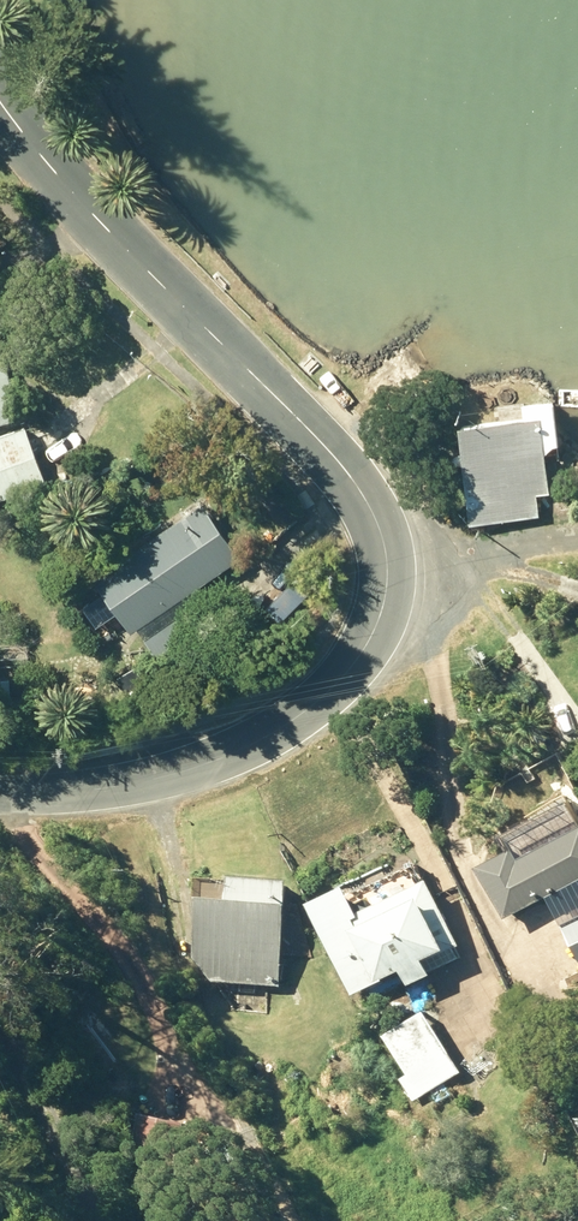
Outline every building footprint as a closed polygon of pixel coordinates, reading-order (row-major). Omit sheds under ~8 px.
[(26,417),(0,322),(0,424),(26,417)] [(468,420),(477,521),(545,514),(543,491),(557,490),(551,412),(468,420)] [(52,482),(32,423),(0,434),(0,501),(52,482)] [(142,631),(175,678),(233,638),(199,591),(248,557),(209,503),(100,578),(137,633),(142,631)] [(537,724),(546,743),(554,739),(545,720),(537,724)] [(529,858),(525,848),(490,866),(515,917),(577,886),(577,833),(529,858)] [(205,978),(289,986),(300,877),(241,875),(238,895),(213,892),(205,978)] [(321,901),(361,993),(416,969),(422,982),(444,973),(438,959),(464,947),(462,946),(469,942),(442,880),(371,911),(360,884),(321,901)] [(406,1080),(419,1101),(469,1071),(433,1011),(390,1036),(414,1075),(406,1080)]
